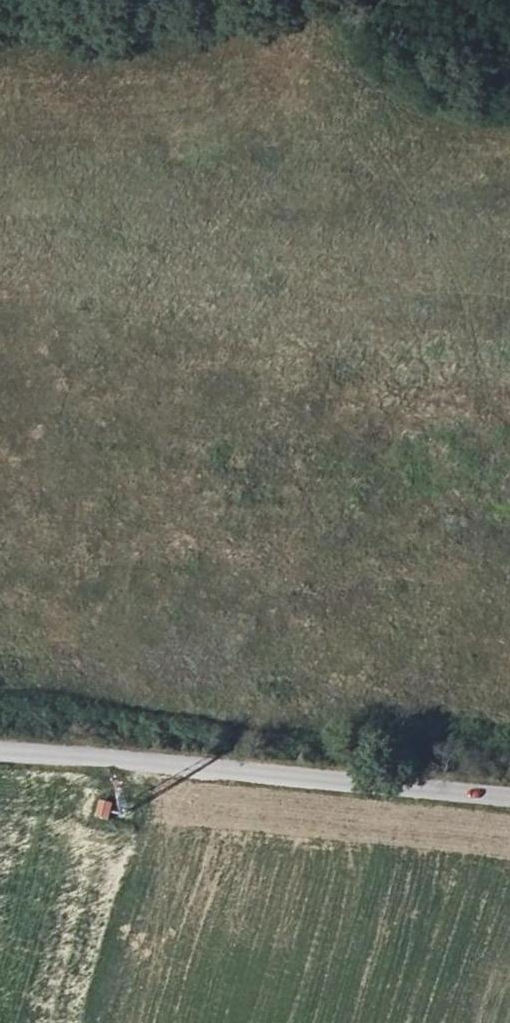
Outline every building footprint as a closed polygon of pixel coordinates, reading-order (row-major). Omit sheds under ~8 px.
[(96,801),(95,820),(109,822),(111,802),(96,801)]
